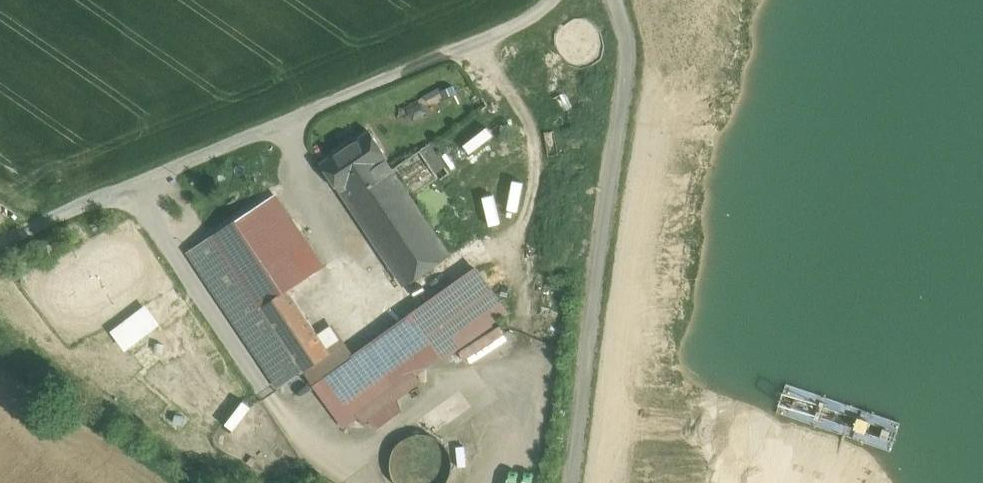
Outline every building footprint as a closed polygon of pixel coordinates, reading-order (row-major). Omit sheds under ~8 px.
[(475,151),(498,133),(492,125),(469,143),(475,151)] [(370,130),(322,163),(340,191),(342,189),(350,200),(394,171),(392,168),(386,159),(388,158),(370,130)] [(451,173),(430,143),(421,149),(441,179),(451,173)] [(441,179),(421,149),(392,168),(394,171),(450,254),(451,254),(479,236),(441,179)] [(451,173),(444,178),(451,187),(469,175),(463,166),(451,173)] [(450,254),(394,171),(350,200),(407,284),(450,254)] [(469,175),(451,187),(457,196),(475,184),(469,175)] [(475,184),(457,196),(463,206),(482,194),(475,184)] [(275,194),(215,234),(263,306),(288,290),(321,268),(302,240),(305,238),(275,194)] [(482,194),(463,206),(470,216),(488,203),(482,194)] [(488,203),(470,216),(476,225),(495,213),(488,203)] [(263,306),(215,234),(188,252),(279,387),(305,369),(263,306)] [(377,266),(386,292),(398,288),(389,262),(377,266)] [(506,312),(478,270),(467,277),(495,320),(506,312)] [(466,276),(427,302),(430,306),(457,344),(458,346),(495,321),(495,320),(467,277),(466,276)] [(288,290),(263,306),(305,369),(331,353),(288,290)] [(146,301),(114,331),(131,350),(164,320),(146,301)] [(457,344),(430,306),(415,316),(442,354),(457,344)] [(341,369),(331,353),(305,369),(341,422),(442,354),(415,316),(341,369)] [(452,464),(449,452),(443,442),(432,436),(421,433),(409,436),(399,443),(392,453),(390,465),(393,476),(397,482),(445,482),(450,476),(452,464)]
